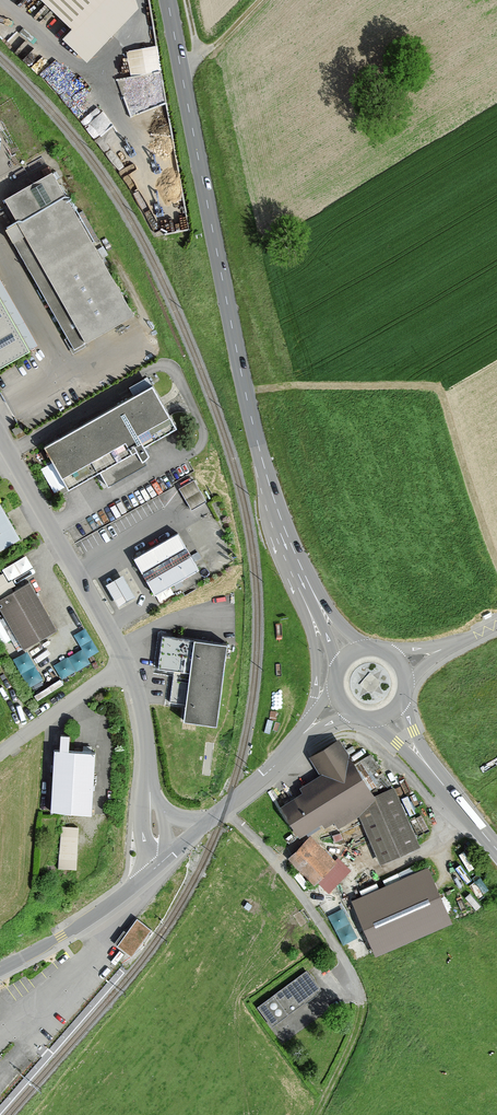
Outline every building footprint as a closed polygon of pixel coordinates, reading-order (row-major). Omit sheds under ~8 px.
[(140,11),(136,0),(16,0),(88,67),(140,11)] [(125,95),(132,119),(173,108),(156,47),(127,56),(134,79),(126,81),(130,93),(125,95)] [(89,125),(101,139),(116,126),(103,112),(89,125)] [(6,233),(75,352),(135,317),(53,175),(5,203),(19,226),(6,233)] [(31,354),(0,299),(0,371),(31,354)] [(178,432),(152,388),(44,451),(70,495),(102,476),(109,488),(146,467),(145,465),(152,460),(146,451),(178,432)] [(179,479),(190,505),(207,498),(195,472),(179,479)] [(0,508),(0,555),(20,543),(0,508)] [(136,561),(157,597),(199,572),(178,536),(136,561)] [(108,587),(121,608),(136,599),(123,578),(108,587)] [(24,651),(58,631),(31,586),(0,604),(0,612),(24,651)] [(88,653),(98,647),(86,625),(74,631),(82,645),(54,661),(62,675),(91,660),(88,653)] [(185,724),(217,729),(230,648),(163,638),(158,670),(174,673),(169,704),(188,707),(185,724)] [(61,750),(55,750),(52,811),(93,813),(96,750),(69,749),(70,734),(61,734),(61,750)] [(395,789),(375,798),(341,741),(309,760),(320,778),(301,790),(304,795),(282,808),(300,839),(323,825),(327,831),(336,825),(339,831),(360,819),(381,866),(421,848),(395,789)] [(78,826),(61,826),(59,869),(76,870),(78,826)] [(318,885),(329,896),(352,874),(338,860),(336,862),(318,843),(313,848),(309,843),(289,862),(315,888),(318,885)] [(452,925),(428,871),(354,904),(377,958),(452,925)] [(152,931),(137,920),(116,946),(132,958),(152,931)] [(322,993),(308,973),(258,1010),(273,1030),(322,993)]
